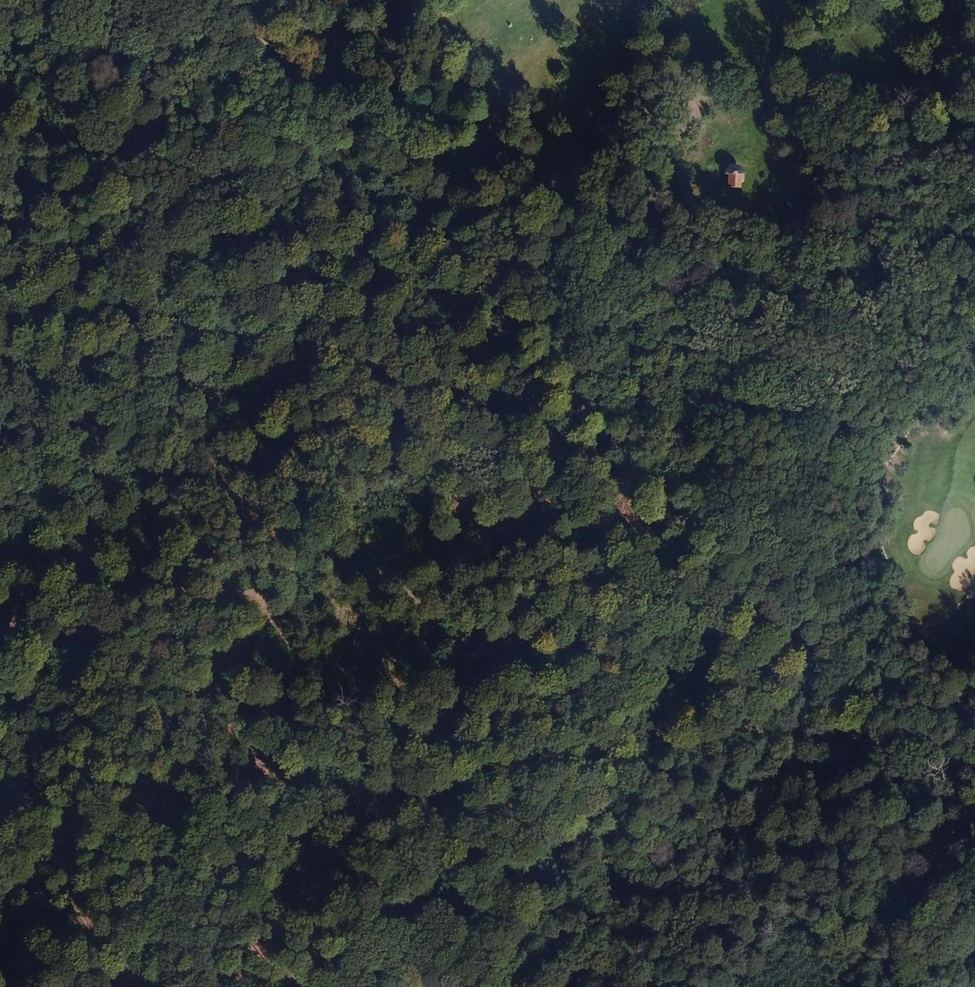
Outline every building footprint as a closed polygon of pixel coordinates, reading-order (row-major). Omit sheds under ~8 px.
[(740,181),(744,183),(744,188),(754,188),(755,186),(756,184),(758,181),(759,175),(758,171),(756,168),(752,166),(746,166),(744,168),(741,173),(739,178),(740,181)]
